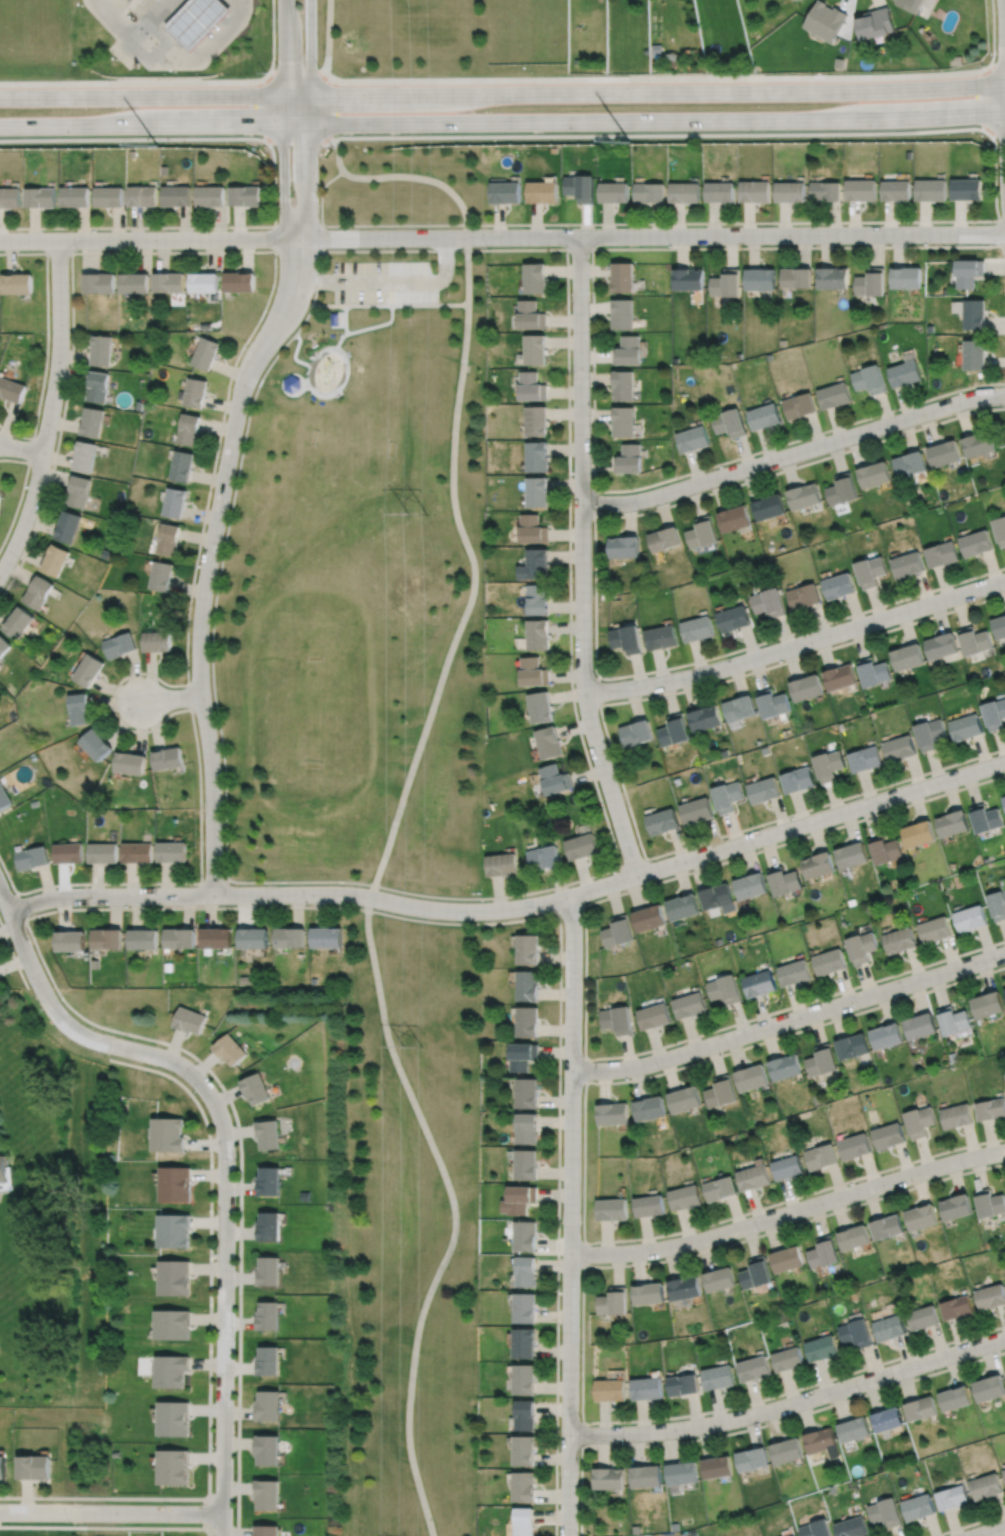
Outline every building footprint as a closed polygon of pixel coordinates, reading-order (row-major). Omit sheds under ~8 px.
[(166,26),(192,52),(233,10),(223,0),(191,0),(166,26)] [(802,26),(831,43),(847,14),(835,6),(833,9),(825,5),(826,3),(821,0),(817,0),(802,26)] [(894,1),(915,14),(923,0),(895,0),(894,1)] [(854,19),(860,41),(888,34),(887,32),(894,30),(888,6),(863,13),(864,17),(854,19)] [(950,56),(950,64),(962,64),(962,56),(950,56)] [(836,58),(834,67),(843,68),(844,59),(836,58)] [(565,177),(565,195),(577,195),(577,201),(578,201),(578,204),(593,204),(593,176),(577,177),(565,177)] [(491,179),(491,184),(490,184),(490,205),(521,204),(521,184),(506,184),(506,178),(491,179)] [(950,180),(951,201),(981,201),(981,179),(950,180)] [(844,180),(845,202),(875,201),(875,180),(844,180)] [(915,180),(915,201),(945,201),(945,180),(915,180)] [(880,181),(881,202),(910,201),(909,181),(880,181)] [(741,182),(741,204),(770,203),(769,182),(741,182)] [(809,182),(809,202),(840,202),(839,182),(809,182)] [(528,183),(528,205),(544,205),(544,204),(558,203),(558,183),(528,183)] [(773,183),(774,203),(804,203),(804,183),(773,183)] [(600,184),(600,204),(628,204),(628,184),(600,184)] [(635,184),(635,203),(665,202),(665,184),(635,184)] [(670,184),(670,200),(700,200),(700,184),(670,184)] [(706,184),(706,199),(735,199),(735,184),(706,184)] [(231,185),(232,205),(261,204),(261,185),(231,185)] [(62,187),(62,205),(90,205),(90,186),(62,187)] [(129,186),(157,186),(157,205),(129,205),(129,186)] [(163,186),(163,205),(192,205),(191,186),(163,186)] [(197,186),(197,205),(225,205),(225,186),(197,186)] [(95,187),(95,205),(124,205),(124,187),(95,187)] [(21,206),(20,188),(0,188),(0,206),(21,206)] [(26,188),(26,206),(56,206),(56,188),(26,188)] [(955,257),(955,274),(957,274),(957,287),(975,287),(974,274),(984,274),(984,259),(978,259),(978,257),(955,257)] [(613,261),(613,291),(634,291),(633,260),(613,261)] [(524,261),(525,292),(546,291),(545,261),(524,261)] [(890,265),(890,286),(920,286),(920,264),(890,265)] [(782,266),(782,286),(809,285),(809,266),(782,266)] [(815,266),(816,287),(847,287),(847,266),(815,266)] [(854,275),(854,293),(883,293),(883,266),(866,266),(866,275),(854,275)] [(674,267),(674,288),(704,288),(703,267),(690,267),(674,267)] [(711,276),(711,295),(739,295),(739,267),(723,267),(723,276),(711,276)] [(746,267),(746,288),(776,288),(776,267),(746,267)] [(225,271),(225,290),(255,290),(255,270),(225,271)] [(84,272),(85,291),(115,291),(114,271),(84,272)] [(120,272),(121,292),(149,291),(148,271),(120,272)] [(153,271),(154,291),(184,291),(184,271),(153,271)] [(190,271),(190,292),(218,292),(218,271),(190,271)] [(3,274),(3,294),(32,293),(32,274),(3,274)] [(612,297),(613,328),(633,328),(633,297),(612,297)] [(519,299),(519,310),(518,310),(518,327),(546,327),(546,310),(537,310),(537,298),(519,299)] [(964,298),(964,328),(985,328),(984,298),(964,298)] [(93,333),(91,363),(111,365),(112,334),(93,333)] [(525,333),(525,363),(546,363),(545,333),(525,333)] [(203,334),(192,362),(209,369),(221,342),(203,334)] [(622,334),(622,346),(618,346),(618,347),(613,347),(613,363),(641,362),(641,346),(640,346),(640,334),(622,334)] [(964,338),(964,368),(984,368),(984,338),(964,338)] [(886,366),(892,386),(921,377),(915,358),(886,366)] [(850,372),(855,389),(866,386),(868,389),(869,389),(870,394),(885,389),(877,362),(861,367),(861,368),(850,372)] [(91,369),(86,399),(105,402),(110,372),(91,369)] [(613,369),(613,399),(634,399),(634,369),(613,369)] [(520,370),(520,382),(518,382),(518,399),(547,398),(547,383),(541,383),(541,382),(538,382),(538,370),(520,370)] [(292,374),(284,380),(285,389),(294,393),(301,388),(300,378),(292,374)] [(0,378),(0,396),(21,403),(27,384),(1,375),(0,378)] [(189,375),(183,404),(202,407),(208,379),(189,375)] [(819,389),(825,408),(851,400),(845,381),(819,389)] [(783,399),(789,419),(818,410),(812,390),(783,399)] [(137,400),(135,408),(141,409),(143,399),(137,398),(137,400)] [(748,410),(754,430),(783,421),(776,401),(748,410)] [(85,405),(79,433),(99,437),(104,409),(85,405)] [(525,405),(526,435),(546,435),(546,405),(525,405)] [(613,406),(613,436),(634,436),(634,406),(613,406)] [(712,416),(717,433),(729,429),(732,438),(747,433),(745,428),(746,428),(739,406),(724,411),(724,412),(712,416)] [(183,412),(177,441),(196,445),(201,415),(183,412)] [(677,432),(683,452),(711,444),(705,424),(677,432)] [(960,438),(967,458),(995,449),(989,429),(960,438)] [(926,447),(932,467),(960,458),(954,438),(926,447)] [(78,439),(72,468),(91,472),(97,443),(78,439)] [(526,441),(527,471),(548,470),(547,440),(526,441)] [(623,443),(623,455),(619,455),(619,456),(614,456),(614,471),(641,471),(641,443),(623,443)] [(175,449),(170,478),(189,482),(194,453),(175,449)] [(890,458),(897,478),(925,469),(919,449),(890,458)] [(858,467),(864,488),(890,480),(884,459),(858,467)] [(826,488),(832,505),(844,501),(844,502),(860,497),(853,475),(852,475),(850,471),(835,475),(838,484),(826,488)] [(73,474),(66,504),(85,508),(91,478),(73,474)] [(526,477),(527,506),(547,506),(547,477),(526,477)] [(787,490),(793,510),(822,501),(816,481),(787,490)] [(168,486),(163,514),(182,518),(187,490),(168,486)] [(753,501),(759,521),(787,512),(781,492),(753,501)] [(718,512),(724,533),(752,524),(746,504),(718,512)] [(64,509),(54,537),(73,544),(82,516),(64,509)] [(114,509),(112,517),(120,519),(122,511),(114,509)] [(521,513),(521,526),(520,526),(520,542),(543,542),(543,541),(548,541),(548,526),(543,526),(539,526),(539,513),(521,513)] [(685,531),(691,548),(703,545),(703,546),(719,541),(712,519),(711,519),(710,514),(695,519),(697,523),(696,524),(697,527),(685,531)] [(999,546),(1004,544),(1004,516),(991,519),(999,546)] [(162,522),(157,552),(175,555),(181,526),(162,522)] [(647,534),(653,552),(682,544),(676,525),(647,534)] [(958,537),(965,557),(993,548),(987,528),(958,537)] [(608,537),(609,558),(639,556),(638,535),(608,537)] [(923,549),(929,568),(959,559),(953,539),(937,544),(937,545),(923,549)] [(52,543),(40,569),(58,577),(70,552),(52,543)] [(527,549),(527,565),(518,565),(518,578),(548,578),(548,548),(527,549)] [(890,559),(896,579),(925,570),(919,550),(890,559)] [(856,563),(864,589),(879,585),(878,581),(878,580),(877,576),(888,573),(883,555),(872,559),(871,558),(856,563)] [(154,560),(149,588),(168,592),(173,564),(154,560)] [(823,580),(829,600),(858,591),(852,571),(823,580)] [(37,574),(22,600),(39,610),(54,584),(37,574)] [(788,591),(794,611),(823,602),(817,582),(788,591)] [(528,585),(528,614),(548,614),(548,584),(528,585)] [(752,596),(757,614),(769,610),(772,618),(787,614),(779,587),(764,592),(752,596)] [(718,613),(724,633),(752,624),(746,604),(718,613)] [(18,605),(7,620),(9,621),(3,629),(17,639),(34,617),(18,605)] [(682,623),(687,643),(716,636),(710,615),(682,623)] [(997,639),(1004,637),(1004,615),(991,619),(997,639)] [(528,620),(528,650),(549,649),(548,620),(528,620)] [(645,630),(650,651),(679,645),(675,624),(645,630)] [(610,631),(613,649),(626,646),(627,655),(643,652),(638,625),(622,628),(610,631)] [(958,630),(960,634),(958,635),(965,657),(981,652),(980,651),(993,647),(987,630),(975,633),(973,625),(958,630)] [(102,642),(109,660),(137,649),(130,631),(102,642)] [(143,632),(143,652),(171,651),(171,632),(143,632)] [(923,640),(929,660),(958,651),(952,632),(923,640)] [(14,646),(0,633),(0,661),(14,646)] [(892,652),(898,671),(925,663),(919,642),(907,646),(907,647),(892,652)] [(88,653),(72,679),(89,689),(105,663),(88,653)] [(522,657),(522,670),(521,670),(521,686),(544,685),(544,684),(550,684),(549,669),(540,669),(540,656),(522,657)] [(858,661),(867,688),(882,684),(882,682),(893,679),(888,661),(877,665),(876,662),(875,662),(873,657),(858,661)] [(824,672),(830,692),(859,683),(852,663),(824,672)] [(791,683),(797,702),(825,694),(819,674),(791,683)] [(758,692),(759,698),(765,720),(781,715),(780,714),(792,710),(787,693),(775,697),(772,688),(758,692)] [(529,695),(533,724),(553,720),(549,692),(529,695)] [(68,696),(72,725),(91,723),(87,693),(68,696)] [(723,704),(729,723),(758,714),(752,695),(723,704)] [(987,728),(988,727),(989,731),(1004,727),(1001,719),(1004,718),(1004,698),(996,701),(996,700),(980,705),(987,728)] [(689,714),(695,733),(723,724),(717,704),(704,708),(704,709),(689,714)] [(658,730),(663,747),(675,743),(675,744),(691,739),(682,713),(668,717),(669,722),(668,723),(669,726),(658,730)] [(948,722),(954,742),(983,733),(977,713),(948,722)] [(915,726),(924,752),(936,748),(934,739),(946,735),(941,718),(915,726)] [(619,728),(626,748),(654,739),(648,720),(633,725),(633,724),(619,728)] [(535,732),(543,760),(564,754),(556,726),(535,732)] [(79,742),(99,763),(113,749),(94,729),(79,742)] [(883,743),(890,763),(903,759),(903,760),(918,755),(912,734),(883,743)] [(849,754),(855,774),(884,765),(878,745),(849,754)] [(153,752),(156,772),(184,766),(181,747),(153,752)] [(814,757),(822,784),(837,780),(835,771),(847,767),(842,749),(814,757)] [(117,752),(115,772),(144,776),(147,757),(117,752)] [(540,769),(544,781),(543,781),(547,797),(570,790),(569,789),(574,787),(570,773),(562,776),(558,763),(540,769)] [(781,776),(788,796),(816,786),(810,767),(781,776)] [(748,785),(754,806),(783,797),(776,777),(748,785)] [(15,804),(0,778),(0,813),(15,804)] [(713,789),(721,816),(736,811),(733,802),(746,799),(740,781),(713,789)] [(680,806),(686,826),(715,818),(709,797),(680,806)] [(970,807),(977,832),(1004,823),(999,808),(986,812),(984,803),(970,807)] [(646,817),(652,837),(681,828),(675,808),(646,817)] [(937,819),(942,835),(968,827),(963,810),(937,819)] [(903,830),(910,849),(921,846),(920,842),(936,837),(931,821),(903,830)] [(565,842),(571,862),(600,853),(594,833),(565,842)] [(870,839),(878,867),(893,862),(893,861),(905,857),(900,840),(887,844),(884,835),(870,839)] [(159,840),(159,859),(187,859),(187,840),(159,840)] [(54,842),(55,861),(83,860),(82,841),(54,842)] [(89,841),(89,861),(117,860),(117,841),(89,841)] [(123,841),(123,860),(153,860),(153,841),(123,841)] [(15,850),(20,869),(49,862),(45,843),(15,850)] [(836,851),(842,871),(870,862),(864,843),(836,851)] [(527,852),(532,871),(561,863),(556,844),(527,852)] [(802,861),(807,877),(835,869),(830,852),(802,861)] [(487,858),(489,875),(519,872),(517,854),(487,858)] [(770,870),(777,894),(804,886),(799,868),(787,872),(785,866),(770,870)] [(734,878),(740,898),(769,889),(763,869),(734,878)] [(701,888),(707,908),(723,904),(725,912),(737,908),(729,880),(701,888)] [(996,920),(1004,917),(1004,888),(1003,889),(1002,888),(987,893),(996,920)] [(667,899),(673,919),(701,910),(695,890),(667,899)] [(953,911),(960,931),(988,921),(981,901),(953,911)] [(633,910),(639,930),(668,922),(662,902),(633,910)] [(603,928),(608,946),(636,938),(630,916),(628,916),(627,912),(613,916),(615,925),(603,928)] [(917,922),(924,942),(952,932),(946,913),(917,922)] [(882,933),(889,953),(917,944),(910,924),(882,933)] [(204,926),(204,946),(233,946),(233,926),(204,926)] [(277,926),(277,945),(307,945),(307,926),(277,926)] [(314,926),(314,945),(344,945),(344,926),(314,926)] [(93,927),(93,947),(123,947),(123,927),(93,927)] [(131,927),(131,947),(159,947),(159,928),(131,927)] [(167,927),(167,946),(197,946),(197,927),(167,927)] [(241,927),(241,946),(269,946),(269,927),(241,927)] [(57,929),(57,949),(85,949),(85,929),(57,929)] [(847,938),(856,964),(871,959),(869,954),(871,954),(870,950),(881,946),(875,929),(864,933),(864,932),(847,938)] [(519,933),(519,962),(540,962),(540,933),(519,933)] [(814,955),(820,975),(850,965),(843,946),(814,955)] [(779,966),(785,985),(814,977),(807,957),(779,966)] [(744,976),(750,996),(779,987),(773,967),(744,976)] [(519,969),(519,999),(540,999),(540,969),(519,969)] [(708,982),(713,999),(726,995),(728,1003),(743,999),(741,994),(743,994),(736,971),(720,976),(720,978),(708,982)] [(970,997),(977,1017),(1004,1009),(999,989),(970,997)] [(674,998),(680,1018),(708,1009),(702,990),(674,998)] [(638,1009),(644,1029),(673,1020),(666,1000),(638,1009)] [(182,1004),(174,1025),(192,1032),(193,1030),(201,1033),(208,1014),(182,1004)] [(601,1010),(603,1027),(617,1026),(618,1034),(634,1032),(630,1004),(614,1006),(614,1008),(601,1010)] [(938,1008),(939,1012),(938,1013),(945,1034),(972,1025),(967,1008),(955,1012),(954,1008),(953,1008),(952,1004),(938,1008)] [(518,1006),(518,1035),(539,1035),(540,1006),(518,1006)] [(903,1019),(909,1039),(938,1030),(931,1010),(903,1019)] [(869,1029),(875,1049),(903,1040),(897,1020),(869,1029)] [(214,1046),(227,1060),(228,1059),(234,1065),(249,1052),(230,1031),(214,1046)] [(838,1040),(844,1059),(870,1051),(864,1031),(838,1040)] [(806,1058),(812,1075),(824,1072),(825,1073),(841,1068),(834,1046),(833,1046),(831,1041),(817,1046),(819,1054),(806,1058)] [(511,1042),(511,1058),(512,1058),(512,1071),(530,1071),(531,1058),(539,1058),(539,1043),(534,1043),(534,1042),(511,1042)] [(770,1061),(776,1081),(804,1072),(798,1052),(770,1061)] [(736,1071),(742,1091),(771,1082),(764,1062),(736,1071)] [(242,1080),(250,1098),(252,1097),(255,1105),(273,1097),(262,1071),(242,1080)] [(705,1090),(711,1107),(723,1103),(723,1104),(739,1099),(732,1077),(731,1078),(730,1073),(715,1077),(718,1086),(705,1090)] [(518,1077),(518,1107),(539,1107),(539,1077),(518,1077)] [(669,1093),(675,1113),(703,1104),(697,1084),(669,1093)] [(634,1100),(638,1121),(668,1115),(663,1094),(634,1100)] [(979,1120),(1004,1116),(1004,1096),(976,1101),(979,1120)] [(599,1103),(601,1124),(630,1122),(628,1101),(599,1103)] [(941,1108),(946,1128),(974,1121),(969,1101),(941,1108)] [(904,1112),(912,1139),(927,1134),(925,1125),(937,1122),(932,1105),(920,1108),(919,1107),(904,1112)] [(518,1112),(518,1142),(538,1143),(539,1112),(518,1112)] [(154,1117),(154,1151),(186,1151),(187,1135),(182,1135),(182,1127),(185,1127),(185,1117),(154,1117)] [(257,1121),(260,1141),(262,1140),(263,1149),(283,1147),(279,1119),(262,1121),(257,1121)] [(870,1129),(876,1149),(905,1140),(899,1120),(870,1129)] [(836,1140),(842,1159),(871,1150),(865,1131),(836,1140)] [(806,1150),(812,1169),(837,1161),(831,1142),(806,1150)] [(517,1149),(517,1179),(538,1179),(538,1149),(517,1149)] [(774,1162),(780,1180),(807,1172),(801,1153),(774,1162)] [(11,1183),(6,1155),(0,1156),(0,1185),(11,1183)] [(738,1172),(745,1191),(773,1182),(764,1157),(757,1159),(759,1165),(738,1172)] [(262,1166),(262,1175),(260,1175),(260,1195),(282,1195),(282,1166),(262,1166)] [(161,1167),(161,1201),(193,1201),(193,1167),(161,1167)] [(705,1183),(711,1202),(739,1193),(734,1174),(705,1183)] [(670,1191),(675,1211),(704,1203),(698,1183),(670,1191)] [(509,1185),(509,1200),(503,1200),(503,1212),(510,1212),(510,1214),(528,1214),(528,1201),(537,1201),(537,1185),(509,1185)] [(977,1195),(975,1196),(980,1218),(997,1214),(997,1213),(1004,1212),(1004,1193),(993,1196),(991,1187),(976,1190),(977,1195)] [(938,1200),(944,1220),(972,1212),(966,1192),(938,1200)] [(635,1198),(638,1217),(666,1213),(663,1193),(635,1198)] [(598,1220),(597,1199),(626,1198),(627,1218),(598,1220)] [(903,1211),(910,1231),(938,1222),(932,1202),(903,1211)] [(262,1212),(262,1220),(259,1220),(259,1240),(281,1240),(281,1212),(262,1212)] [(869,1222),(875,1240),(904,1231),(898,1212),(869,1222)] [(158,1214),(159,1248),(190,1247),(190,1230),(191,1230),(191,1214),(158,1214)] [(515,1221),(515,1251),(536,1251),(537,1221),(515,1221)] [(835,1232),(841,1251),(870,1241),(864,1223),(835,1232)] [(805,1251),(811,1268),(838,1260),(830,1234),(815,1238),(817,1243),(815,1243),(816,1247),(805,1251)] [(771,1254),(777,1273),(803,1264),(797,1244),(777,1250),(778,1252),(771,1254)] [(740,1272),(745,1289),(757,1285),(757,1286),(773,1282),(767,1260),(766,1260),(764,1255),(750,1259),(752,1268),(740,1272)] [(259,1257),(259,1266),(257,1266),(257,1286),(278,1286),(279,1257),(259,1257)] [(517,1257),(517,1286),(536,1286),(536,1257),(517,1257)] [(159,1261),(158,1295),(191,1295),(191,1261),(159,1261)] [(704,1274),(709,1292),(736,1285),(731,1266),(704,1274)] [(668,1281),(672,1301),(702,1296),(697,1275),(668,1281)] [(633,1285),(635,1305),(665,1301),(662,1282),(633,1285)] [(979,1310),(1004,1304),(1004,1295),(1002,1282),(973,1290),(979,1310)] [(598,1296),(599,1314),(611,1314),(611,1315),(627,1314),(626,1286),(611,1287),(611,1292),(610,1292),(610,1296),(598,1296)] [(515,1293),(515,1323),(536,1323),(536,1294),(515,1293)] [(938,1303),(944,1321),(973,1312),(967,1294),(938,1303)] [(259,1302),(259,1311),(257,1311),(257,1330),(278,1330),(279,1302),(259,1302)] [(906,1312),(911,1331),(938,1323),(933,1304),(906,1312)] [(154,1310),(154,1340),(190,1340),(190,1311),(154,1310)] [(871,1322),(877,1342),(906,1333),(900,1313),(871,1322)] [(836,1326),(842,1344),(853,1340),(855,1349),(871,1344),(863,1318),(836,1326)] [(514,1329),(514,1358),(535,1358),(535,1329),(514,1329)] [(803,1343),(809,1363),(838,1354),(832,1334),(803,1343)] [(770,1354),(776,1373),(804,1364),(798,1345),(770,1354)] [(259,1347),(259,1356),(256,1356),(256,1376),(278,1375),(278,1347),(259,1347)] [(738,1363),(744,1383),(771,1374),(765,1355),(738,1363)] [(155,1356),(155,1388),(185,1388),(186,1371),(190,1372),(190,1356),(155,1356)] [(702,1371),(707,1391),(736,1385),(731,1364),(702,1371)] [(514,1365),(514,1395),(535,1395),(535,1365),(514,1365)] [(668,1378),(670,1397),(700,1392),(697,1373),(668,1378)] [(978,1403),(1004,1394),(1004,1391),(1000,1374),(971,1383),(978,1403)] [(632,1380),(633,1401),(663,1398),(661,1377),(632,1380)] [(596,1381),(596,1402),(626,1401),(625,1380),(596,1381)] [(937,1394),(943,1412),(971,1403),(965,1385),(937,1394)] [(258,1392),(258,1401),(256,1401),(256,1421),(279,1421),(279,1392),(258,1392)] [(903,1405),(909,1423),(938,1413),(932,1395),(903,1405)] [(516,1401),(516,1431),(535,1431),(535,1401),(516,1401)] [(158,1402),(157,1436),(189,1437),(190,1402),(158,1402)] [(870,1415),(876,1433),(904,1425),(898,1406),(870,1415)] [(836,1425),(842,1444),(871,1435),(865,1416),(836,1425)] [(801,1436),(808,1456),(827,1449),(830,1459),(841,1456),(831,1426),(801,1436)] [(256,1436),(255,1457),(258,1457),(258,1466),(279,1466),(279,1436),(256,1436)] [(514,1437),(514,1467),(535,1467),(535,1437),(514,1437)] [(767,1446),(774,1466),(803,1457),(797,1437),(767,1446)] [(736,1454),(741,1473),(768,1466),(764,1447),(736,1454)] [(157,1451),(157,1486),(189,1486),(189,1451),(157,1451)] [(702,1461),(706,1480),(733,1475),(730,1456),(702,1461)] [(18,1457),(18,1481),(50,1482),(51,1458),(18,1457)] [(667,1466),(669,1487),(698,1483),(696,1462),(667,1466)] [(631,1468),(633,1489),(662,1487),(661,1466),(631,1468)] [(594,1469),(594,1490),(625,1490),(625,1469),(594,1469)] [(513,1473),(513,1503),(534,1503),(535,1473),(513,1473)] [(968,1481),(974,1502),(1003,1493),(997,1473),(968,1481)] [(255,1481),(255,1502),(257,1502),(257,1511),(278,1512),(278,1481),(255,1481)] [(934,1494),(940,1512),(969,1503),(964,1484),(934,1494)] [(900,1502),(906,1522),(935,1514),(929,1493),(900,1502)] [(866,1506),(871,1524),(883,1521),(885,1529),(901,1524),(893,1498),(866,1506)] [(515,1535),(534,1535),(534,1509),(515,1509),(515,1535)] [(836,1535),(865,1535),(868,1535),(862,1516),(833,1525),(836,1535)] [(801,1535),(831,1535),(826,1519),(798,1527),(801,1535)] [(255,1535),(278,1535),(278,1526),(255,1526),(255,1535)]
